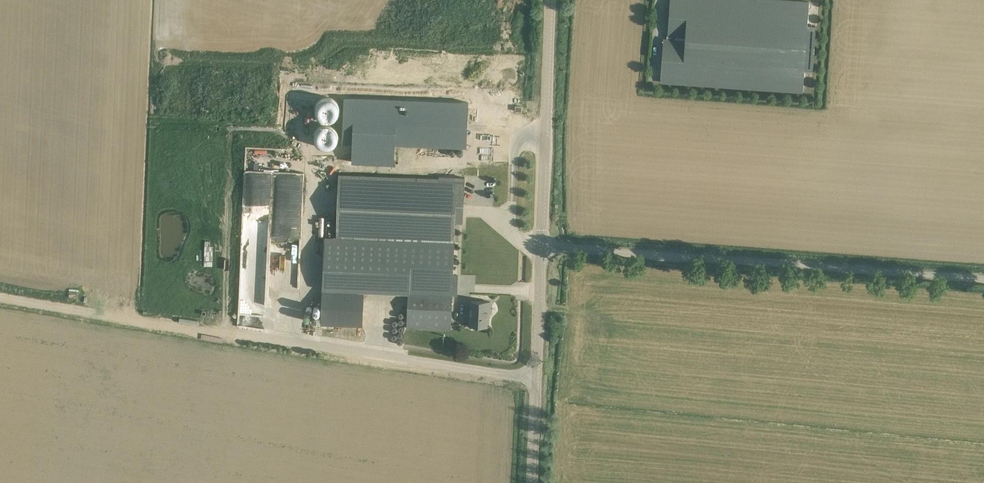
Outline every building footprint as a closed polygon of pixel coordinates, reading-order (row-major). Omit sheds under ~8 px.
[(803,92),(804,69),(812,69),(815,25),(807,24),(808,1),(790,0),(670,0),(667,39),(663,38),(660,82),(803,92)] [(338,102),(337,100),(336,98),(334,97),(332,96),(330,95),(328,95),(326,95),(324,96),(322,97),(320,98),(318,99),(317,101),(316,103),(316,105),(315,107),(316,110),(316,112),(317,114),(318,115),(320,117),(322,118),(324,119),(326,120),(328,120),(330,119),(332,119),(334,118),(336,116),(338,114),(339,113),(339,110),(340,108),(340,106),(339,104),(338,102)] [(345,97),(343,141),(353,142),(352,161),(394,163),(395,143),(466,146),(468,102),(345,97)] [(326,122),(324,122),(322,123),(320,124),(318,126),(316,127),(315,129),(315,131),(314,134),(314,136),(315,138),(316,140),(317,142),(318,144),(320,145),(322,146),(324,146),(327,147),(329,146),(331,146),(333,145),(335,143),(336,142),(338,140),(338,138),(339,135),(339,133),(338,131),(337,129),(336,127),(335,125),(333,124),(331,123),(328,122),(326,122)] [(378,239),(455,242),(455,222),(463,222),(464,213),(465,177),(439,176),(439,178),(338,174),(336,237),(378,239)] [(443,296),(450,296),(457,296),(458,274),(453,274),(444,274),(443,296)] [(364,291),(322,290),(321,324),(363,325),(364,291)] [(443,296),(408,294),(406,328),(449,330),(450,296),(443,296)] [(490,302),(471,301),(470,325),(487,326),(488,311),(490,311),(490,302)] [(312,317),(312,318),(312,320),(313,321),(314,322),(315,323),(316,323),(317,323),(319,322),(320,321),(320,320),(320,318),(320,317),(320,316),(319,315),(317,314),(316,314),(315,314),(314,315),(313,316),(312,317)]
